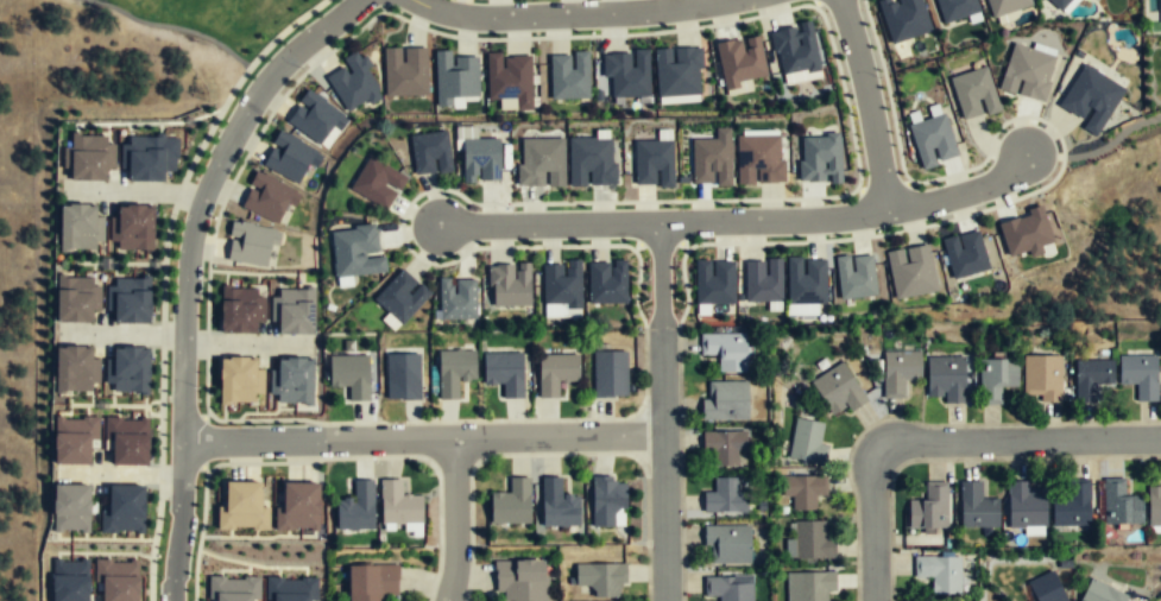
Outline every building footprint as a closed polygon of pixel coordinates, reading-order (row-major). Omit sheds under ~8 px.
[(932,32),(921,0),(893,0),(878,5),(890,45),(932,32)] [(941,25),(979,14),(975,0),(934,0),(941,25)] [(990,18),(1031,7),(1030,0),(985,0),(990,18)] [(1062,13),(1075,0),(1048,0),(1062,13)] [(770,30),(778,76),(820,68),(812,23),(770,30)] [(759,33),(715,42),(725,93),(752,88),(751,78),(766,76),(759,33)] [(1043,102),(1055,55),(1011,44),(999,90),(1043,102)] [(655,48),(656,102),(701,101),(700,46),(655,48)] [(346,112),(367,100),(369,105),(382,98),(366,69),(368,67),(359,49),(341,59),(345,65),(326,76),(346,112)] [(385,50),(385,97),(425,97),(425,50),(385,50)] [(649,96),(649,50),(602,51),(602,83),(611,83),(611,97),(649,96)] [(551,99),(588,99),(588,51),(551,51),(551,99)] [(435,52),(436,101),(479,100),(478,58),(452,58),(452,52),(435,52)] [(487,55),(487,100),(515,101),(515,108),(531,109),(532,55),(487,55)] [(1124,84),(1081,64),(1060,108),(1087,121),(1083,129),(1098,137),(1124,84)] [(998,113),(989,69),(949,77),(960,122),(998,113)] [(326,150),(348,118),(306,89),(298,100),(301,102),(287,122),(326,150)] [(958,157),(944,114),(907,127),(921,169),(958,157)] [(692,186),(783,184),(782,135),(731,137),(731,128),(715,128),(715,139),(690,139),(692,186)] [(462,184),(500,184),(500,139),(473,139),(473,129),(462,129),(462,184)] [(410,137),(415,177),(452,172),(447,133),(410,137)] [(841,183),(841,133),(799,133),(799,183),(841,183)] [(129,135),(129,144),(120,144),(120,168),(127,168),(127,180),(164,181),(164,172),(176,172),(177,136),(129,135)] [(109,181),(109,137),(65,137),(65,181),(109,181)] [(517,185),(563,186),(564,137),(517,137),(517,185)] [(568,137),(568,185),(614,185),(614,137),(568,137)] [(633,186),(673,186),(673,139),(633,139),(633,186)] [(386,211),(406,179),(370,156),(349,189),(386,211)] [(266,162),(270,170),(279,166),(276,157),(266,162)] [(294,186),(251,173),(239,211),(282,224),(294,186)] [(59,251),(99,251),(99,204),(59,204),(59,251)] [(1008,256),(1025,251),(1027,257),(1042,253),(1040,246),(1052,242),(1041,204),(1027,209),(1028,214),(998,223),(1008,256)] [(111,207),(111,251),(153,251),(153,207),(111,207)] [(226,261),(266,266),(271,229),(231,224),(226,261)] [(330,229),(334,278),(381,274),(378,226),(330,229)] [(942,240),(952,280),(989,271),(979,232),(942,240)] [(928,246),(886,252),(894,300),(936,295),(928,246)] [(873,254),(835,255),(838,299),(876,298),(873,254)] [(787,258),(788,315),(815,315),(815,304),(826,304),(826,257),(787,258)] [(744,259),(744,302),(782,302),(782,259),(744,259)] [(581,261),(543,260),(543,305),(580,305),(581,261)] [(588,260),(588,302),(626,302),(626,260),(588,260)] [(695,304),(733,304),(733,260),(695,260),(695,304)] [(530,306),(530,264),(487,264),(487,306),(530,306)] [(399,327),(430,296),(404,270),(373,300),(399,327)] [(56,322),(97,322),(97,277),(56,277),(56,322)] [(115,277),(115,286),(106,286),(106,310),(113,310),(113,322),(149,322),(150,278),(115,277)] [(438,279),(438,321),(474,321),(474,279),(438,279)] [(256,333),(256,321),(264,322),(264,297),(256,297),(256,287),(220,287),(219,333),(256,333)] [(313,334),(314,289),(279,289),(279,297),(272,297),(272,311),(271,311),(270,322),(277,322),(277,334),(313,334)] [(699,358),(718,358),(718,373),(745,373),(745,334),(699,334),(699,358)] [(90,391),(90,383),(99,383),(99,358),(91,358),(91,347),(55,346),(54,390),(90,391)] [(113,392),(148,393),(149,347),(113,347),(113,359),(105,359),(105,383),(113,383),(113,392)] [(917,349),(881,349),(881,397),(902,397),(902,379),(917,379),(917,349)] [(437,398),(461,398),(461,380),(474,380),(474,350),(437,350),(437,398)] [(594,397),(627,397),(627,352),(594,352),(594,397)] [(484,353),(484,385),(503,385),(503,398),(523,398),(523,353),(484,353)] [(421,399),(419,354),(386,354),(386,399),(421,399)] [(923,355),(961,354),(963,401),(942,401),(942,394),(925,396),(923,355)] [(1021,354),(1059,354),(1059,400),(1039,400),(1039,393),(1021,393),(1021,354)] [(368,355),(329,355),(329,387),(347,387),(347,400),(368,400),(368,355)] [(538,356),(538,398),(559,398),(559,382),(579,382),(579,356),(538,356)] [(977,358),(1015,356),(1015,385),(998,385),(999,403),(978,403),(977,358)] [(1156,356),(1117,356),(1117,385),(1134,385),(1134,401),(1156,401),(1156,356)] [(261,371),(255,371),(255,358),(220,358),(220,404),(261,403),(261,371)] [(273,403),(313,403),(313,360),(278,360),(278,373),(273,373),(273,403)] [(839,360),(808,381),(829,413),(844,404),(848,410),(865,399),(839,360)] [(1113,386),(1113,361),(1074,362),(1074,401),(1094,401),(1094,386),(1113,386)] [(744,379),(745,418),(699,419),(699,399),(706,399),(706,380),(744,379)] [(98,418),(54,417),(53,463),(89,464),(90,440),(98,440),(98,418)] [(794,417),(821,423),(818,443),(826,445),(822,464),(785,456),(794,417)] [(111,464),(147,465),(148,419),(104,418),(103,440),(111,440),(111,464)] [(743,430),(744,450),(736,450),(736,464),(712,466),(712,450),(701,451),(700,430),(743,430)] [(825,473),(780,474),(781,495),(790,495),(790,510),(814,508),(814,495),(825,495),(825,473)] [(733,476),(712,476),(712,491),(700,491),(700,511),(745,510),(744,491),(734,491),(733,476)] [(1122,476),(1100,477),(1102,524),(1141,523),(1140,494),(1122,494),(1122,476)] [(530,477),(509,477),(510,493),(490,493),(491,524),(530,524),(530,477)] [(579,526),(579,494),(562,494),(562,477),(542,477),(542,526),(579,526)] [(614,526),(614,512),(626,512),(626,477),(592,477),(592,526),(614,526)] [(1086,477),(1065,479),(1066,495),(1049,496),(1049,525),(1087,524),(1086,477)] [(381,479),(381,524),(409,524),(409,536),(422,536),(422,494),(403,494),(403,480),(381,479)] [(373,480),(351,480),(351,499),(337,499),(337,530),(373,530),(373,480)] [(958,480),(979,480),(979,498),(997,496),(997,526),(989,526),(989,534),(979,534),(979,526),(958,526),(958,480)] [(1005,480),(1007,527),(1022,527),(1022,534),(1041,534),(1040,526),(1043,526),(1043,494),(1040,494),(1040,487),(1028,487),(1029,492),(1026,492),(1026,480),(1005,480)] [(260,482),(225,481),(224,507),(217,506),(217,528),(268,529),(268,507),(260,507),(260,482)] [(944,481),(945,526),(906,527),(906,499),(923,499),(923,481),(944,481)] [(318,483),(283,483),(283,507),(274,507),(274,529),(318,529),(318,483)] [(88,531),(89,485),(52,484),(52,531),(88,531)] [(144,486),(108,485),(107,510),(100,510),(100,532),(143,532),(144,486)] [(1144,486),(1160,486),(1160,491),(1160,525),(1144,525),(1144,486)] [(824,519),(791,520),(793,538),(782,538),(783,558),(832,557),(832,539),(825,539),(824,519)] [(746,524),(702,524),(702,545),(708,545),(708,562),(747,562),(746,524)] [(958,555),(911,556),(911,576),(929,576),(929,593),(959,593),(958,555)] [(1056,558),(1071,559),(1071,568),(1056,568),(1056,558)] [(88,560),(52,559),(52,600),(87,600),(88,560)] [(547,559),(494,561),(494,591),(504,591),(504,600),(548,600),(547,559)] [(95,560),(94,582),(101,582),(101,600),(137,600),(138,561),(95,560)] [(625,563),(576,563),(576,586),(591,586),(591,596),(625,596),(625,563)] [(347,600),(385,600),(385,594),(397,594),(397,564),(347,564),(347,600)] [(1026,581),(1027,583),(1017,588),(1024,600),(1028,600),(1062,600),(1065,600),(1049,569),(1026,581)] [(787,571),(788,600),(828,600),(828,590),(837,590),(835,570),(787,571)] [(701,575),(702,596),(717,595),(717,600),(750,600),(750,575),(701,575)] [(1076,600),(1122,600),(1125,595),(1089,576),(1076,600)] [(260,578),(208,577),(208,599),(215,599),(215,600),(251,600),(259,600),(260,578)] [(317,578),(265,577),(265,600),(273,600),(317,600),(317,578)]
